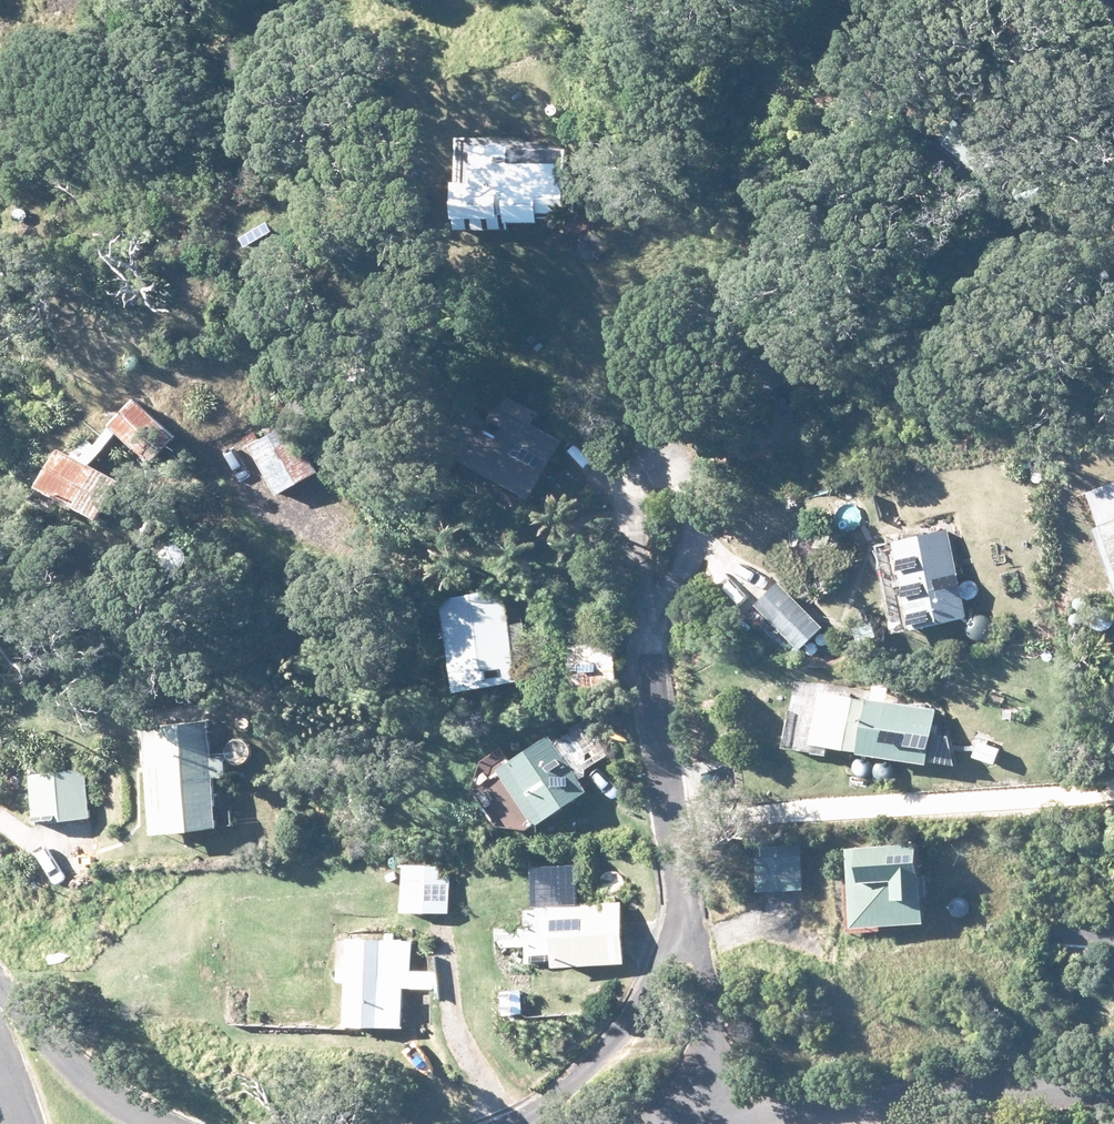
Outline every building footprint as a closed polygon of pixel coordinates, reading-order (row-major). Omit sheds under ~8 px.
[(473,144),(472,182),(456,182),(455,217),(508,218),(508,222),(541,223),(541,212),(566,213),(568,151),(510,150),(510,145),(473,144)] [(434,445),(532,500),(565,442),(536,426),(542,416),(507,396),(500,406),(498,405),(489,422),(458,404),(434,445)] [(179,438),(135,398),(110,426),(155,466),(179,438)] [(246,438),(278,495),(314,476),(286,426),(261,439),(257,432),(246,438)] [(120,480),(59,448),(38,487),(99,520),(120,480)] [(1113,556),(1113,522),(1103,526),(1113,556)] [(894,541),(915,631),(970,618),(950,528),(894,541)] [(780,584),(756,607),(801,652),(825,629),(780,584)] [(521,676),(517,649),(506,589),(442,600),(458,693),(523,682),(521,678),(521,676)] [(573,693),(620,691),(618,652),(600,653),(599,642),(570,644),(573,693)] [(822,693),(813,745),(929,763),(929,761),(956,765),(951,737),(933,734),(937,712),(822,693)] [(143,726),(154,836),(220,829),(215,778),(229,777),(226,754),(213,755),(210,719),(143,726)] [(590,792),(551,735),(500,770),(539,827),(590,792)] [(974,758),(996,766),(1002,749),(980,741),(974,758)] [(86,769),(30,774),(35,825),(92,820),(86,769)] [(853,929),(926,924),(922,843),(848,847),(853,929)] [(806,891),(804,844),(757,845),(758,892),(806,891)] [(451,914),(453,866),(405,865),(404,913),(451,914)] [(555,969),(627,966),(623,902),(552,905),(555,969)] [(412,941),(348,940),(348,968),(340,968),(339,983),(347,983),(346,1027),(402,1028),(404,986),(410,987),(412,941)] [(503,991),(503,1016),(525,1015),(524,990),(503,991)]
